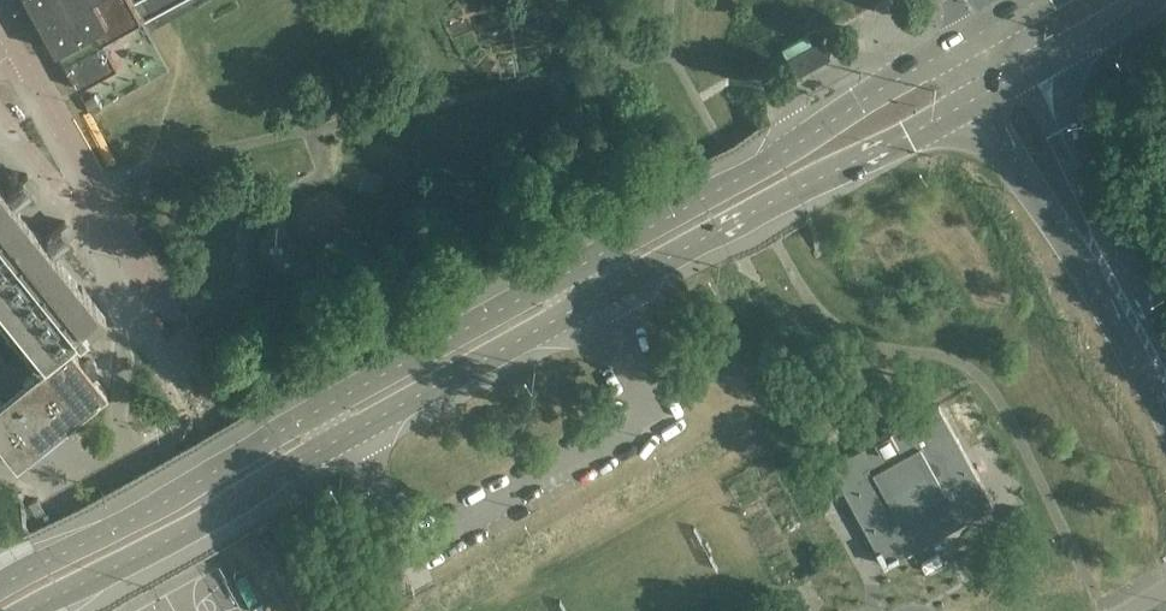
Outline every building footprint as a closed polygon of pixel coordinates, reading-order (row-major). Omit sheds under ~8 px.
[(79,89),(117,68),(104,42),(141,22),(130,0),(30,0),(79,89)] [(816,57),(829,50),(823,39),(797,53),(803,64),(816,57)] [(27,340),(25,343),(29,348),(32,346),(42,359),(76,332),(79,337),(105,316),(51,248),(73,231),(65,221),(43,239),(13,201),(35,184),(27,174),(5,192),(0,185),(0,307),(27,340)] [(106,391),(91,372),(95,369),(96,367),(96,366),(96,365),(96,363),(95,362),(94,361),(92,360),(91,360),(90,360),(88,361),(84,364),(69,345),(36,372),(35,371),(22,382),(60,429),(96,400),(95,400),(106,391)] [(22,382),(17,386),(0,400),(0,437),(2,437),(1,445),(0,446),(15,465),(26,456),(54,434),(60,429),(22,382)] [(994,505),(939,405),(892,431),(892,430),(877,438),(878,439),(831,465),(886,565),(994,505)]
